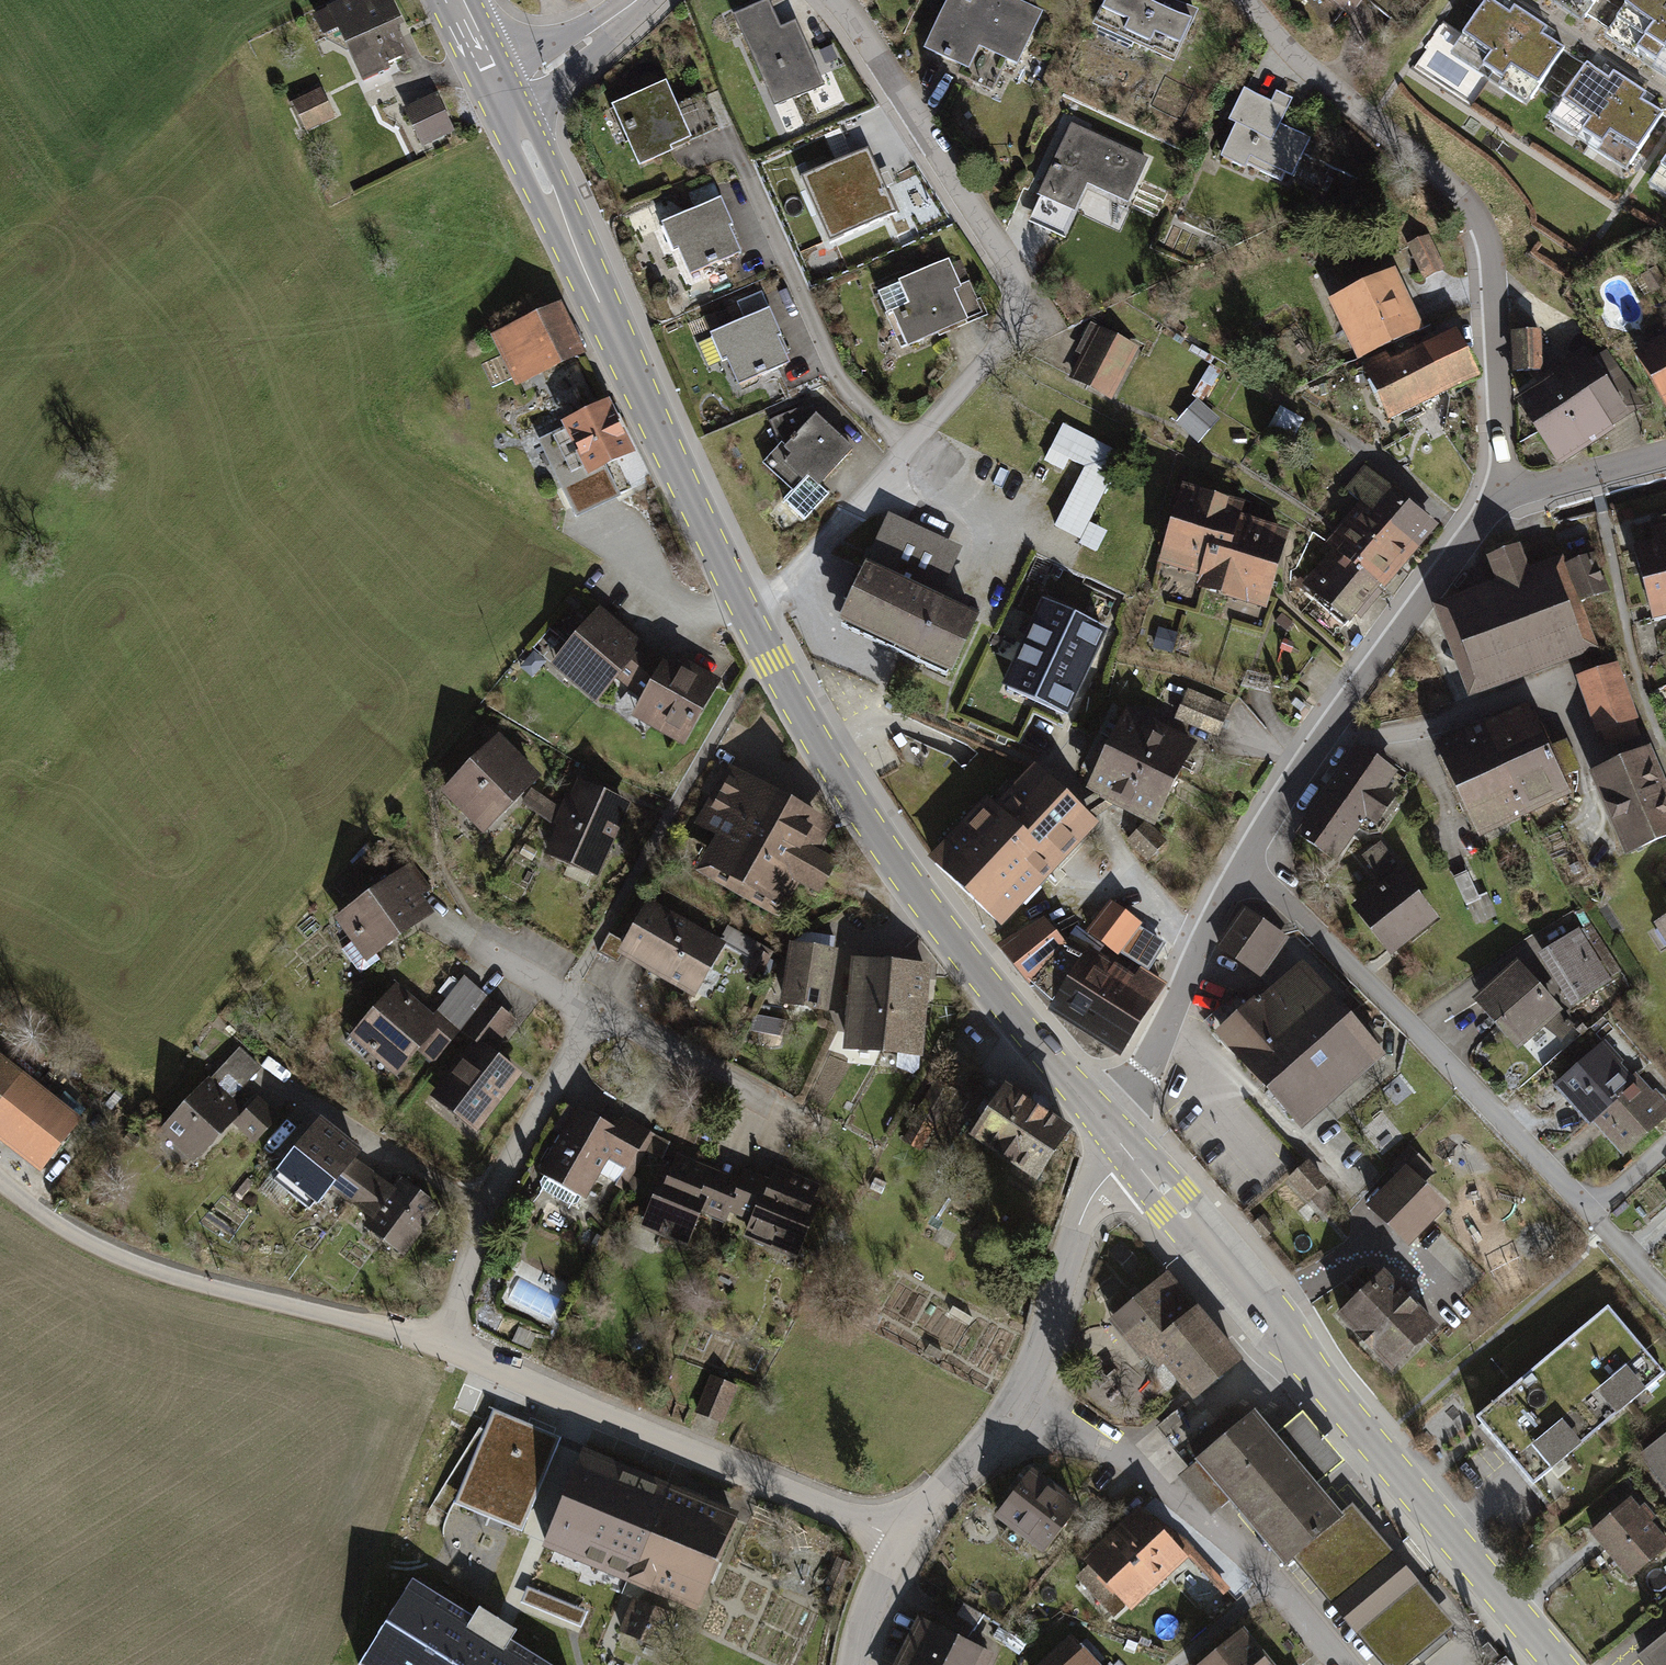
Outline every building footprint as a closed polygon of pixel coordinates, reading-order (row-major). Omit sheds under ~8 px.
[(387,0),(380,0),(360,9),(356,0),(317,19),(325,34),(326,34),(328,37),(342,30),(343,25),(364,68),(383,59),(385,64),(401,57),(388,28),(398,23),(387,0)] [(1011,0),(950,0),(927,50),(961,66),(966,57),(968,59),(969,63),(963,76),(991,89),(1005,59),(1016,64),(1040,13),(1011,0)] [(1098,21),(1136,38),(1135,41),(1169,56),(1178,35),(1184,37),(1195,13),(1167,0),(1108,0),(1098,21)] [(1363,0),(1329,0),(1350,17),(1363,0)] [(1493,74),(1530,17),(1514,6),(1509,13),(1490,0),(1487,0),(1455,49),(1493,74)] [(1585,16),(1596,0),(1560,0),(1585,16)] [(1647,56),(1665,27),(1665,0),(1629,0),(1609,31),(1647,56)] [(768,2),(736,16),(775,106),(822,86),(797,29),(788,33),(785,25),(779,28),(768,2)] [(1493,74),(1531,99),(1564,48),(1542,34),(1547,28),(1530,17),(1493,74)] [(1665,69),(1665,27),(1647,56),(1665,69)] [(1554,115),(1592,139),(1630,82),(1613,71),(1609,78),(1587,64),(1554,115)] [(1592,139),(1630,164),(1663,114),(1642,100),(1647,93),(1630,82),(1592,139)] [(674,107),(664,87),(623,105),(632,127),(627,130),(642,164),(669,152),(666,147),(717,124),(704,94),(674,107)] [(1273,105),(1245,92),(1231,122),(1239,126),(1223,158),(1244,168),(1245,164),(1282,181),(1302,137),(1278,125),(1282,116),(1270,110),(1273,105)] [(331,114),(321,94),(296,106),(306,126),(331,114)] [(450,128),(436,100),(408,113),(422,142),(450,128)] [(1146,160),(1072,127),(1041,195),(1071,208),(1083,181),(1127,201),(1146,160)] [(868,148),(801,178),(830,243),(897,213),(868,148)] [(1665,188),(1665,160),(1653,179),(1665,188)] [(738,253),(716,204),(669,224),(691,274),(738,253)] [(1442,268),(1427,237),(1410,246),(1425,276),(1442,268)] [(947,263),(878,294),(889,318),(899,314),(913,344),(982,313),(969,282),(958,287),(947,263)] [(1663,285),(1655,270),(1645,275),(1653,290),(1663,285)] [(1388,276),(1336,302),(1363,358),(1416,332),(1406,313),(1407,313),(1395,288),(1394,288),(1388,276)] [(770,311),(762,294),(729,309),(734,322),(744,318),(746,323),(718,335),(740,385),(787,364),(765,314),(770,311)] [(574,355),(553,311),(498,337),(519,381),(574,355)] [(1443,339),(1426,347),(1447,391),(1474,377),(1453,334),(1449,336),(1447,332),(1441,335),(1443,339)] [(1539,332),(1515,333),(1517,370),(1540,369),(1539,332)] [(1133,348),(1103,333),(1094,350),(1090,348),(1075,378),(1104,393),(1119,364),(1123,367),(1133,348)] [(1641,355),(1665,399),(1665,341),(1641,355)] [(1426,347),(1398,361),(1419,404),(1447,391),(1426,347)] [(1386,356),(1366,366),(1391,418),(1419,404),(1398,361),(1390,365),(1386,356)] [(1598,420),(1603,429),(1641,402),(1613,360),(1601,357),(1591,366),(1618,407),(1598,420)] [(1582,397),(1539,426),(1559,458),(1603,429),(1598,420),(1618,407),(1591,366),(1587,360),(1567,373),(1582,397)] [(1582,397),(1567,373),(1523,403),(1539,426),(1582,397)] [(1215,418),(1195,400),(1176,422),(1196,440),(1215,418)] [(605,406),(569,424),(570,428),(547,439),(583,512),(617,495),(602,466),(628,453),(605,406)] [(852,450),(816,416),(809,423),(802,408),(770,422),(777,438),(780,437),(782,443),(764,464),(792,489),(783,500),(805,520),(829,493),(820,485),(852,450)] [(1303,421),(1287,410),(1272,433),(1288,444),(1303,421)] [(1123,455),(1064,425),(1051,450),(1085,467),(1055,526),(1080,538),(1123,455)] [(1347,491),(1370,510),(1412,543),(1426,524),(1384,489),(1386,485),(1365,468),(1347,491)] [(1187,491),(1167,557),(1209,569),(1205,584),(1229,591),(1231,585),(1265,596),(1283,536),(1234,522),(1238,507),(1187,491)] [(1370,510),(1354,528),(1395,563),(1412,543),(1370,510)] [(864,576),(844,619),(951,668),(973,620),(919,595),(923,587),(931,591),(951,548),(890,520),(864,576)] [(1354,528),(1337,548),(1379,583),(1395,563),(1354,528)] [(1650,607),(1665,603),(1665,530),(1654,533),(1656,546),(1636,552),(1650,607)] [(1345,625),(1380,584),(1379,583),(1337,548),(1312,579),(1323,588),(1314,599),(1345,625)] [(1508,596),(1454,615),(1484,691),(1577,654),(1577,639),(1553,578),(1529,587),(1515,551),(1493,559),(1508,596)] [(1592,556),(1567,566),(1581,601),(1606,591),(1592,556)] [(1103,629),(1047,603),(1027,646),(1082,672),(1103,629)] [(630,684),(652,657),(640,647),(632,657),(626,651),(634,642),(600,614),(571,648),(574,651),(561,667),(597,698),(617,674),(630,684)] [(1162,647),(1165,633),(1158,631),(1155,645),(1162,647)] [(1171,649),(1175,636),(1165,633),(1162,647),(1171,649)] [(1082,672),(1027,646),(1007,688),(1063,714),(1082,672)] [(665,668),(652,657),(630,684),(647,699),(652,701),(644,718),(683,740),(715,683),(677,661),(671,672),(665,668)] [(1613,668),(1582,679),(1600,729),(1606,727),(1612,742),(1637,733),(1613,668)] [(1225,713),(1187,697),(1176,717),(1217,733),(1225,713)] [(1532,714),(1490,734),(1504,765),(1519,758),(1517,756),(1526,751),(1523,744),(1542,735),(1532,714)] [(1122,719),(1110,743),(1176,777),(1191,747),(1146,723),(1143,730),(1122,719)] [(1438,747),(1460,792),(1506,770),(1504,765),(1490,734),(1478,740),(1473,730),(1438,747)] [(1547,750),(1542,735),(1523,744),(1526,751),(1517,756),(1519,758),(1504,765),(1506,770),(1524,806),(1565,787),(1561,777),(1576,770),(1563,743),(1547,750)] [(1110,743),(1100,763),(1168,796),(1176,777),(1110,743)] [(496,807),(500,811),(534,777),(504,747),(483,768),(478,763),(449,793),(480,823),(496,807)] [(1359,749),(1299,835),(1333,856),(1356,824),(1368,833),(1379,831),(1405,792),(1403,782),(1391,773),(1391,771),(1359,749)] [(1595,776),(1627,852),(1665,835),(1665,791),(1663,783),(1661,784),(1648,753),(1595,776)] [(1168,796),(1100,763),(1090,783),(1112,794),(1119,798),(1158,817),(1168,796)] [(1460,792),(1477,828),(1524,806),(1506,770),(1460,792)] [(935,864),(996,921),(1091,819),(1090,818),(1085,813),(1040,771),(1000,813),(991,804),(935,864)] [(805,841),(817,820),(732,772),(710,812),(740,829),(719,866),(773,897),(785,876),(791,880),(801,878),(817,887),(829,865),(814,857),(811,845),(805,841)] [(623,806),(581,787),(569,815),(562,812),(558,820),(566,823),(555,847),(597,865),(623,806)] [(557,808),(532,792),(524,803),(549,819),(557,808)] [(1085,813),(1090,818),(1119,798),(1112,794),(1085,813)] [(1128,839),(1147,858),(1164,842),(1145,822),(1128,839)] [(1387,885),(1360,905),(1393,947),(1431,917),(1398,876),(1403,872),(1381,845),(1366,856),(1387,885)] [(413,868),(401,877),(417,899),(429,890),(413,868)] [(1468,904),(1477,922),(1495,914),(1487,896),(1480,899),(1467,873),(1454,879),(1466,905),(1468,904)] [(342,949),(361,974),(380,959),(374,951),(427,913),(417,899),(401,877),(342,920),(356,939),(342,949)] [(650,907),(625,952),(693,991),(719,946),(650,907)] [(1090,933),(1114,950),(1133,926),(1111,908),(1090,933)] [(1256,970),(1280,935),(1244,910),(1220,946),(1256,970)] [(1004,947),(1032,980),(1052,958),(1058,947),(1059,946),(1042,925),(1004,947)] [(721,940),(754,959),(762,945),(729,926),(721,940)] [(1397,952),(1408,966),(1439,943),(1428,928),(1397,952)] [(1580,932),(1545,954),(1575,1000),(1602,983),(1594,970),(1601,966),(1580,932)] [(823,1009),(831,952),(795,946),(787,1003),(823,1009)] [(761,972),(771,952),(761,947),(751,967),(761,972)] [(1058,947),(1052,958),(1142,1015),(1161,984),(1141,972),(1127,987),(1085,960),(1058,947)] [(1052,958),(1032,980),(1053,1000),(1122,1045),(1142,1015),(1052,958)] [(849,1045),(884,1049),(891,966),(857,962),(856,967),(851,966),(850,973),(856,974),(849,1045)] [(919,1051),(926,969),(891,966),(884,1049),(919,1051)] [(1325,1029),(1330,1034),(1348,1018),(1303,966),(1224,1036),(1265,1084),(1325,1029)] [(1516,967),(1482,998),(1520,1041),(1555,1010),(1516,967)] [(439,1020),(456,1035),(485,997),(464,978),(435,1016),(439,1020)] [(1237,994),(1210,1017),(1221,1029),(1247,1006),(1237,994)] [(365,1020),(346,1041),(363,1056),(370,1046),(375,1050),(378,1047),(399,1066),(417,1045),(435,1061),(456,1035),(439,1020),(432,1027),(396,996),(371,1025),(365,1020)] [(511,1021),(487,1003),(467,1029),(491,1047),(511,1021)] [(1265,1084),(1295,1119),(1358,1062),(1363,1070),(1381,1056),(1348,1018),(1330,1034),(1325,1029),(1265,1084)] [(477,1123),(515,1074),(477,1044),(439,1094),(470,1118),(477,1123)] [(1630,1082),(1600,1049),(1564,1081),(1580,1100),(1576,1104),(1589,1120),(1631,1083),(1630,1082)] [(240,1050),(223,1068),(241,1085),(259,1068),(240,1050)] [(241,1085),(223,1068),(166,1130),(196,1158),(239,1111),(227,1101),(241,1085)] [(44,1159),(70,1126),(0,1071),(0,1124),(44,1159)] [(1631,1083),(1589,1120),(1590,1121),(1595,1117),(1607,1131),(1612,1127),(1629,1147),(1665,1114),(1634,1078),(1630,1082),(1631,1083)] [(1005,1089),(974,1136),(1036,1178),(1068,1131),(1005,1089)] [(238,1123),(254,1138),(275,1116),(259,1101),(238,1123)] [(596,1122),(580,1113),(541,1181),(542,1190),(570,1205),(578,1203),(609,1149),(631,1160),(647,1132),(628,1122),(627,1121),(626,1121),(625,1121),(623,1121),(616,1134),(611,1131),(612,1127),(612,1124),(610,1121),(608,1119),(605,1118),(602,1118),(599,1120),(596,1122)] [(934,1123),(917,1114),(904,1138),(919,1146),(925,1135),(927,1136),(934,1123)] [(487,1130),(477,1123),(470,1118),(457,1134),(474,1147),(487,1130)] [(347,1161),(313,1134),(280,1175),(293,1185),(289,1191),(309,1208),(330,1183),(347,1161)] [(1402,1181),(1375,1209),(1405,1238),(1436,1206),(1408,1179),(1425,1162),(1411,1149),(1391,1170),(1402,1181)] [(697,1164),(679,1156),(669,1180),(662,1178),(647,1217),(664,1224),(660,1233),(686,1243),(705,1198),(711,1183),(703,1180),(705,1174),(695,1170),(697,1164)] [(347,1161),(330,1183),(352,1200),(371,1175),(349,1159),(347,1161)] [(1306,1163),(1290,1178),(1309,1199),(1310,1197),(1324,1185),(1325,1184),(1306,1163)] [(741,1181),(697,1164),(695,1170),(705,1174),(703,1180),(711,1183),(705,1198),(730,1209),(741,1181)] [(745,1173),(741,1181),(730,1209),(755,1219),(769,1186),(773,1188),(774,1185),(745,1173)] [(371,1175),(352,1200),(375,1217),(393,1192),(371,1175)] [(755,1219),(749,1235),(775,1245),(778,1237),(798,1245),(812,1211),(806,1208),(815,1187),(789,1176),(787,1183),(776,1178),(774,1185),(773,1188),(769,1186),(755,1219)] [(375,1217),(368,1225),(387,1239),(390,1235),(406,1248),(436,1208),(401,1182),(393,1192),(375,1217)] [(1338,1202),(1324,1185),(1310,1197),(1325,1212),(1338,1202)] [(1273,1229),(1263,1217),(1255,1224),(1265,1236),(1273,1229)] [(1434,1326),(1383,1274),(1341,1315),(1393,1367),(1434,1326)] [(1193,1315),(1164,1280),(1119,1316),(1159,1365),(1166,1360),(1194,1393),(1235,1359),(1196,1312),(1193,1315)] [(1533,1484),(1665,1374),(1608,1306),(1476,1417),(1533,1484)] [(735,1387),(713,1377),(698,1411),(721,1420),(735,1387)] [(1255,1411),(1223,1438),(1189,1399),(1161,1422),(1195,1462),(1188,1468),(1221,1507),(1234,1495),(1289,1560),(1295,1554),(1388,1664),(1401,1664),(1445,1628),(1345,1511),(1341,1514),(1339,1514),(1338,1516),(1315,1489),(1313,1491),(1269,1439),(1274,1434),(1255,1411)] [(1344,1461),(1302,1411),(1274,1434),(1316,1485),(1344,1461)] [(525,1503),(550,1441),(510,1424),(506,1433),(500,1429),(469,1480),(525,1503)] [(1644,1455),(1665,1481),(1665,1438),(1644,1455)] [(629,1575),(665,1489),(592,1458),(556,1545),(629,1575)] [(1642,1460),(1632,1467),(1665,1508),(1665,1490),(1642,1460)] [(1074,1507),(1031,1474),(1001,1514),(1043,1547),(1074,1507)] [(733,1517),(665,1489),(629,1575),(696,1604),(733,1517)] [(1665,1544),(1630,1502),(1594,1531),(1630,1573),(1665,1544)] [(1174,1551),(1145,1520),(1096,1564),(1097,1565),(1083,1578),(1115,1613),(1129,1600),(1133,1604),(1168,1572),(1160,1564),(1174,1551)] [(421,1585),(371,1664),(552,1664),(421,1585)] [(672,1615),(635,1599),(622,1630),(658,1646),(672,1615)] [(989,1656),(923,1623),(902,1664),(984,1664),(989,1656)] [(1242,1632),(1201,1664),(1269,1664),(1242,1632)] [(1642,1656),(1650,1664),(1665,1664),(1665,1637),(1642,1656)] [(1081,1657),(1072,1664),(1088,1664),(1081,1657)]
